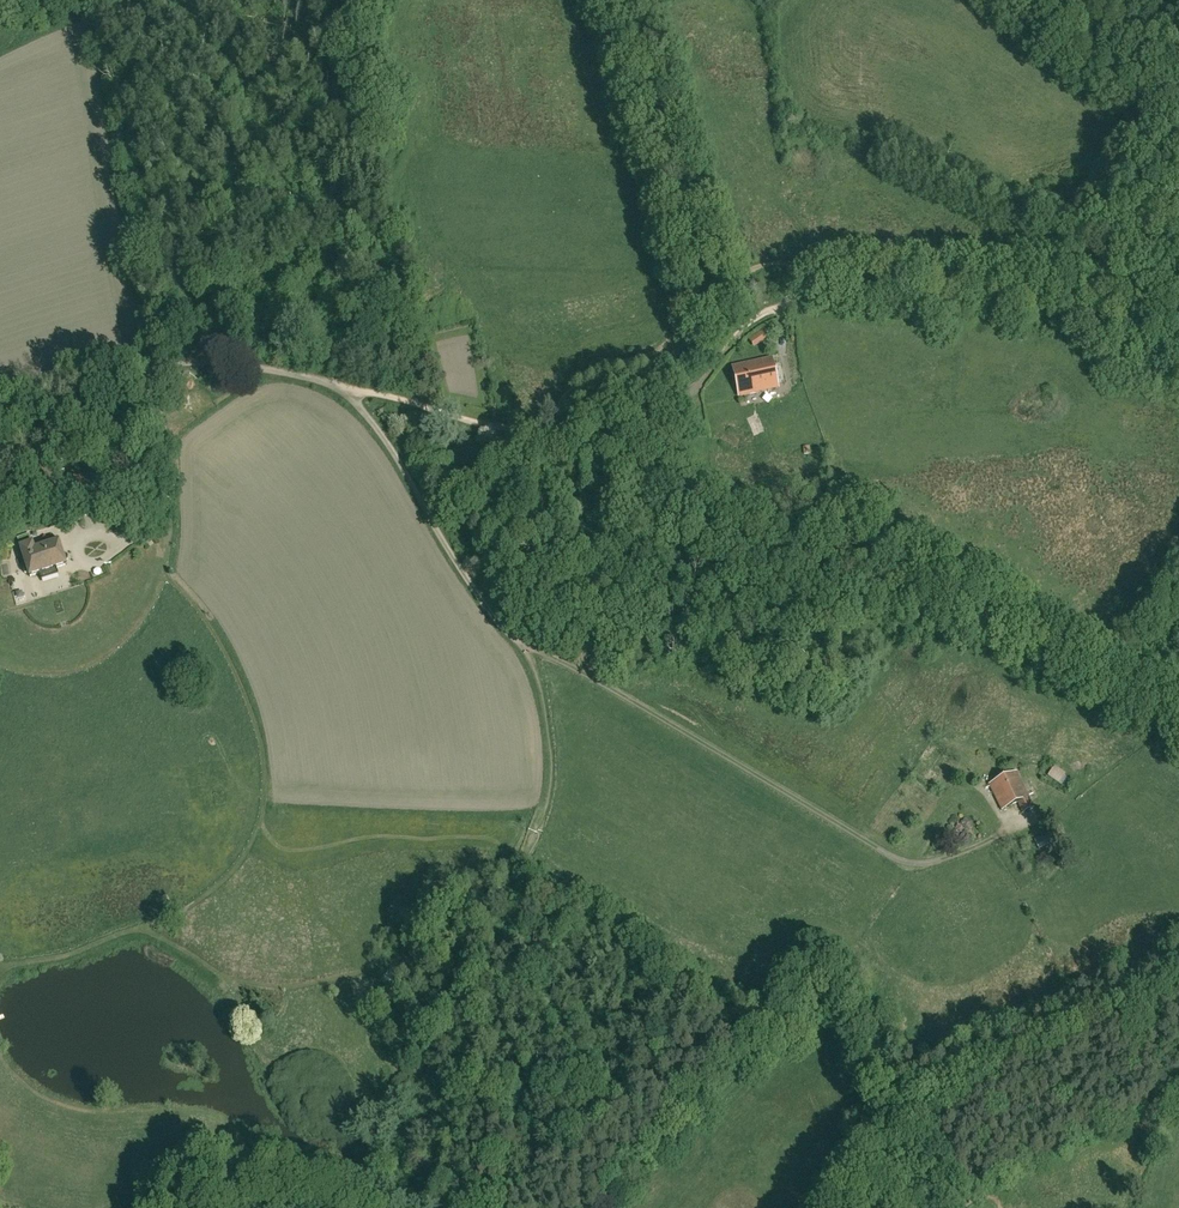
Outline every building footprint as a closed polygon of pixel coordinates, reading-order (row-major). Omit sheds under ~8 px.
[(772,358),(732,366),(738,397),(778,388),(772,358)] [(794,364),(786,365),(789,382),(797,380),(794,364)] [(42,543),(43,547),(34,550),(32,543),(20,547),(29,577),(40,573),(42,580),(58,575),(56,569),(66,565),(58,538),(42,543)] [(1053,766),(1046,775),(1068,790),(1074,780),(1053,766)] [(1018,803),(1023,814),(1034,808),(1017,772),(989,785),(1001,811),(1018,803)]
